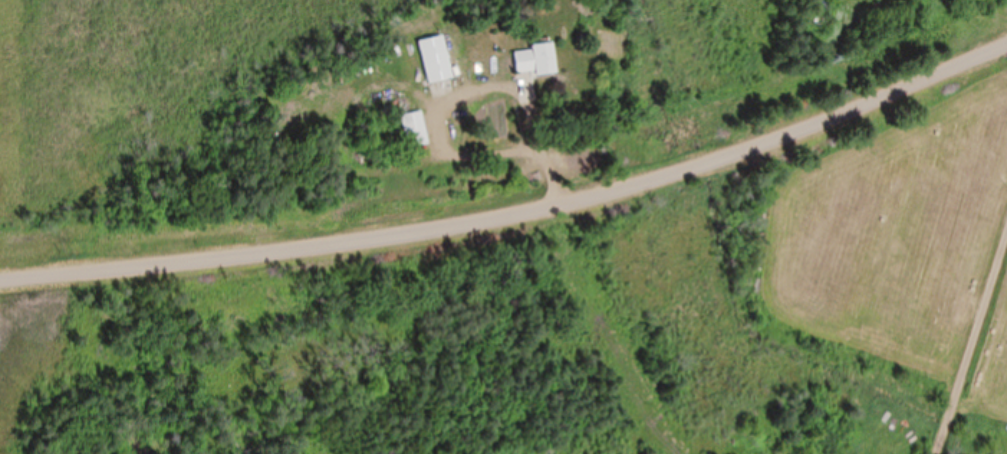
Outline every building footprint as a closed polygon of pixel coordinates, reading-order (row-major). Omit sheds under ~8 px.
[(453,78),(443,36),(419,42),(429,84),(453,78)] [(535,76),(557,73),(554,43),(531,45),(532,51),(513,52),(516,74),(534,72),(535,76)] [(401,116),(408,148),(429,144),(422,112),(401,116)]
